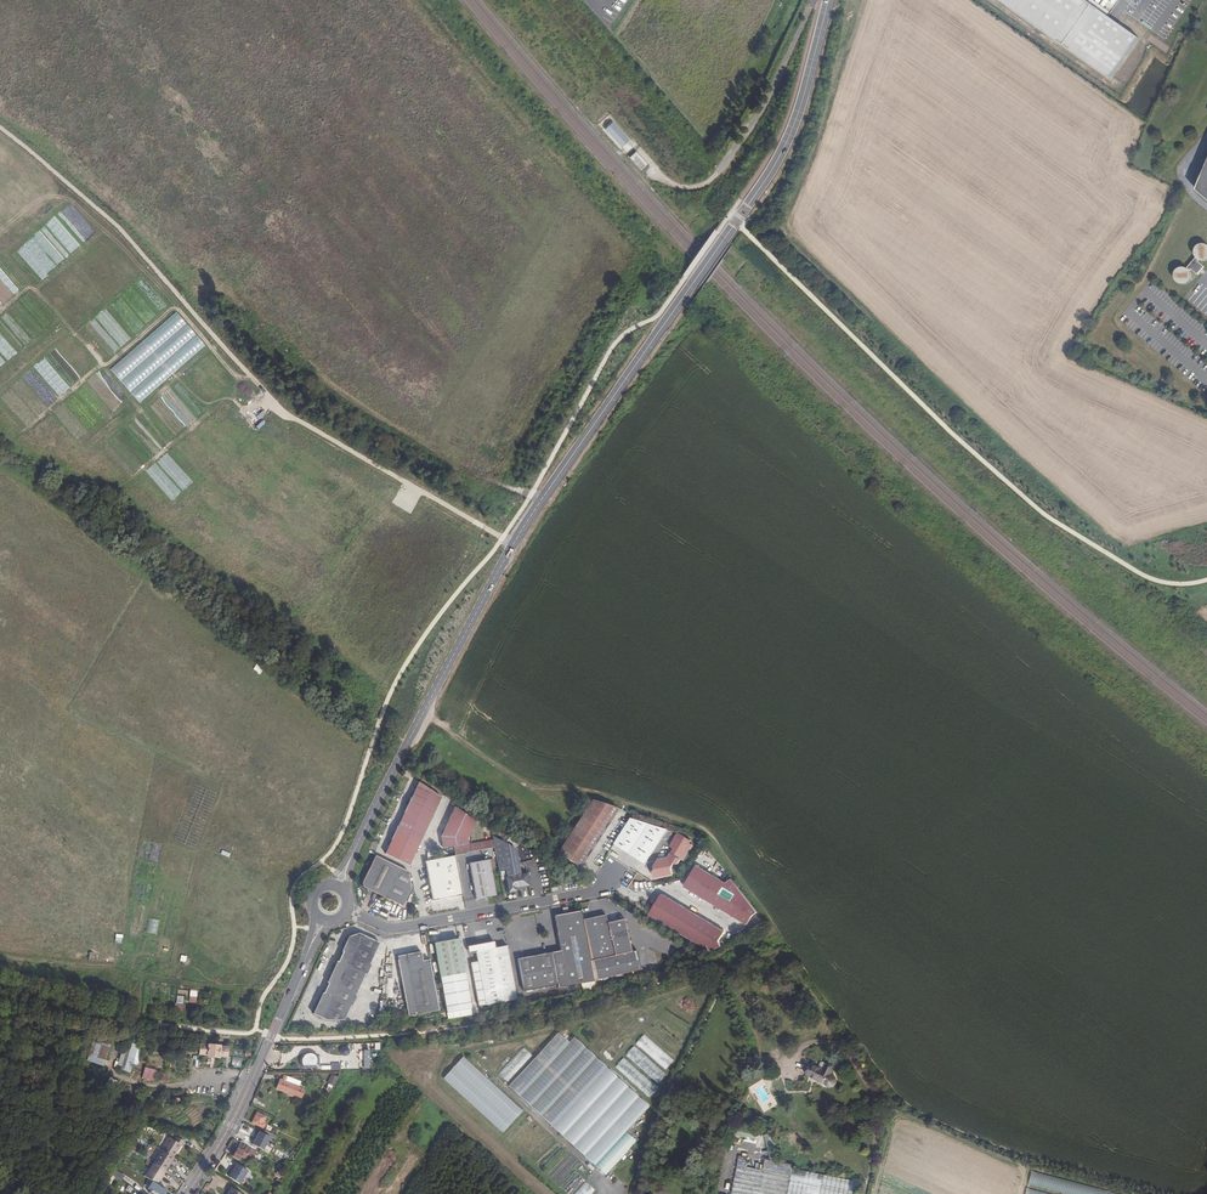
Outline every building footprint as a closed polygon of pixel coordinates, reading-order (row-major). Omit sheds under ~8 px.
[(1119,20),(1129,3),(1123,0),(1120,0),(1117,4),(1109,0),(1084,0),(1119,20)] [(614,122),(605,129),(622,147),(630,140),(614,122)] [(636,151),(629,157),(641,170),(648,165),(636,151)] [(1206,199),(1206,162),(1196,189),(1206,199)] [(1204,267),(1198,261),(1200,259),(1203,260),(1206,259),(1206,245),(1204,244),(1200,244),(1198,245),(1196,247),(1195,250),(1195,252),(1195,254),(1196,257),(1187,268),(1183,268),(1180,268),(1177,270),(1176,272),(1175,275),(1175,278),(1177,280),(1179,282),(1181,284),(1183,284),(1186,283),(1189,282),(1190,280),(1191,277),(1191,274),(1190,271),(1191,269),(1197,275),(1204,267)] [(408,866),(444,795),(418,783),(415,790),(416,791),(414,794),(413,794),(408,804),(409,804),(408,808),(407,808),(402,818),(403,819),(401,822),(400,821),(395,831),(396,832),(394,836),(394,835),(389,845),(390,846),(388,850),(387,849),(385,854),(408,866)] [(583,865),(621,807),(596,800),(565,850),(580,859),(583,865)] [(456,847),(468,844),(466,838),(475,821),(454,807),(441,837),(443,849),(456,847)] [(650,860),(672,827),(635,816),(619,841),(650,860)] [(674,855),(671,853),(668,858),(657,860),(654,866),(655,871),(653,871),(654,878),(673,874),(672,868),(675,863),(677,864),(681,859),(683,860),(692,844),(690,843),(691,840),(679,833),(670,847),(674,849),(677,851),(674,855)] [(530,873),(523,874),(519,849),(495,836),(496,839),(497,847),(502,872),(509,871),(510,876),(507,876),(511,894),(518,893),(517,890),(520,889),(533,887),(530,873)] [(497,847),(496,839),(468,844),(456,847),(458,856),(469,854),(469,853),(497,847)] [(411,889),(408,872),(375,856),(361,883),(363,887),(402,906),(411,889)] [(466,895),(458,856),(428,862),(436,901),(466,895)] [(499,896),(492,859),(472,863),(479,900),(499,896)] [(727,881),(698,861),(685,882),(748,922),(753,913),(758,910),(732,876),(727,881)] [(725,928),(665,890),(662,890),(650,908),(703,943),(708,941),(710,947),(721,943),(719,937),(725,928)] [(551,952),(558,985),(560,984),(561,987),(597,980),(583,910),(556,915),(563,950),(551,952)] [(586,920),(600,979),(644,969),(640,950),(635,951),(628,921),(624,922),(623,920),(619,921),(618,920),(616,920),(616,921),(610,922),(608,915),(586,920)] [(352,1006),(357,996),(355,995),(365,975),(366,975),(371,965),(370,964),(379,943),(358,933),(348,937),(341,951),(343,952),(338,962),(337,961),(330,974),(327,983),(328,983),(324,993),(322,992),(312,1014),(327,1020),(344,1020),(351,1006),(352,1006)] [(474,1008),(461,938),(437,943),(450,1012),(474,1008)] [(520,998),(510,945),(479,951),(489,1004),(520,998)] [(411,955),(411,953),(400,955),(412,1015),(442,1010),(433,959),(426,960),(424,951),(414,952),(415,954),(411,955)] [(558,985),(551,952),(520,958),(526,991),(558,985)] [(173,1003),(173,989),(163,988),(163,1003),(173,1003)] [(511,1085),(606,1174),(636,1142),(625,1132),(650,1106),(575,1036),(569,1042),(560,1033),(511,1085)] [(644,1035),(636,1044),(667,1070),(674,1060),(644,1035)] [(92,1039),(87,1062),(105,1066),(110,1042),(92,1039)] [(117,1069),(131,1073),(138,1045),(123,1042),(117,1069)] [(227,1057),(228,1047),(221,1046),(220,1046),(208,1044),(208,1045),(201,1045),(200,1055),(207,1055),(207,1056),(219,1057),(220,1057),(227,1057)] [(658,1084),(667,1075),(634,1045),(626,1055),(658,1084)] [(340,1049),(339,1052),(340,1054),(342,1056),(344,1057),(347,1056),(349,1054),(349,1052),(348,1049),(347,1047),(344,1047),(342,1048),(340,1049)] [(523,1047),(498,1074),(506,1082),(532,1055),(523,1047)] [(301,1058),(300,1062),(301,1065),(303,1068),(317,1068),(319,1065),(320,1061),(319,1058),(317,1054),(314,1052),(310,1052),(306,1052),(303,1055),(301,1058)] [(232,1057),(232,1067),(241,1068),(242,1057),(232,1057)] [(445,1078),(502,1132),(522,1110),(465,1057),(445,1078)] [(624,1058),(616,1067),(651,1097),(659,1088),(624,1058)] [(811,1065),(807,1074),(824,1081),(825,1084),(827,1085),(829,1086),(831,1086),(833,1086),(834,1085),(835,1083),(836,1081),(837,1079),(836,1077),(836,1075),(835,1074),(832,1073),(831,1073),(833,1068),(827,1065),(825,1069),(820,1067),(820,1068),(811,1064),(811,1065)] [(154,1080),(156,1069),(144,1067),(142,1079),(154,1080)] [(758,1084),(759,1076),(758,1076),(757,1076),(752,1073),(747,1079),(751,1082),(750,1082),(750,1083),(750,1084),(750,1086),(751,1088),(758,1084)] [(283,1080),(280,1079),(277,1089),(285,1092),(289,1093),(290,1095),(292,1096),(294,1095),(296,1096),(296,1095),(302,1097),(304,1090),(299,1088),(301,1081),(285,1075),(283,1080)] [(333,1086),(338,1077),(333,1075),(328,1083),(330,1084),(333,1086)] [(117,1088),(119,1082),(109,1077),(107,1083),(117,1088)] [(263,1122),(266,1117),(257,1112),(252,1122),(263,1128),(265,1124),(263,1122)] [(248,1127),(248,1126),(243,1124),(240,1132),(255,1139),(259,1131),(248,1127)] [(757,1139),(758,1131),(731,1125),(729,1134),(757,1139)] [(270,1137),(276,1140),(278,1136),(265,1130),(263,1133),(270,1137)] [(263,1150),(270,1137),(263,1133),(260,1131),(253,1144),(263,1150)] [(776,1158),(773,1134),(766,1135),(769,1159),(776,1158)] [(162,1150),(173,1157),(181,1145),(182,1146),(185,1142),(177,1137),(174,1141),(169,1138),(162,1150)] [(250,1149),(240,1144),(235,1154),(245,1159),(250,1149)] [(165,1171),(173,1157),(162,1150),(153,1164),(165,1171)] [(859,1191),(861,1182),(793,1168),(791,1176),(747,1167),(749,1158),(739,1156),(732,1193),(858,1193),(859,1191)] [(124,1158),(121,1162),(127,1166),(130,1162),(124,1158)] [(280,1170),(282,1165),(275,1162),(273,1167),(280,1170)] [(165,1171),(153,1164),(145,1177),(149,1180),(157,1184),(165,1171)] [(247,1171),(237,1164),(233,1171),(234,1172),(230,1178),(240,1184),(247,1171)] [(559,1185),(568,1193),(584,1180),(575,1170),(559,1185)] [(122,1180),(124,1175),(115,1171),(112,1176),(122,1180)] [(1033,1172),(1029,1185),(1066,1193),(1124,1193),(1033,1172)] [(157,1184),(149,1180),(143,1189),(151,1193),(163,1193),(166,1190),(157,1184)] [(574,1193),(591,1193),(595,1190),(586,1182),(574,1193)]
